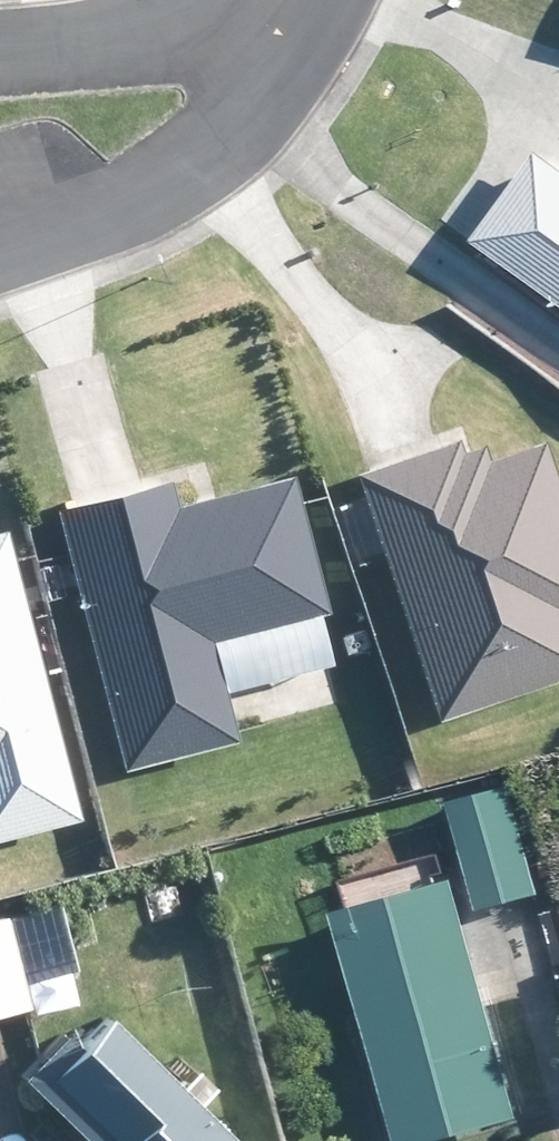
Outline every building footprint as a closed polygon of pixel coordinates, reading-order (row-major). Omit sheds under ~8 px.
[(547,158),(487,244),(558,295),(558,167),(547,158)] [(538,444),(463,468),(457,448),(358,480),(435,720),(558,680),(558,509),(538,444)] [(319,608),(288,487),(176,515),(169,489),(59,517),(122,769),(230,742),(203,637),(319,608)] [(4,536),(0,537),(0,840),(77,820),(4,536)] [(519,893),(527,890),(498,781),(441,796),(437,798),(451,846),(467,907),(519,893)] [(472,990),(438,875),(337,903),(320,909),(388,1140),(414,1140),(508,1114),(472,990)] [(57,969),(62,967),(44,901),(0,913),(0,1007),(10,1004),(9,998),(4,983),(57,969)] [(181,1108),(204,1087),(177,1060),(152,1084),(77,1012),(46,1043),(41,1038),(8,1072),(1,1080),(11,1090),(64,1140),(214,1140),(181,1108)]
